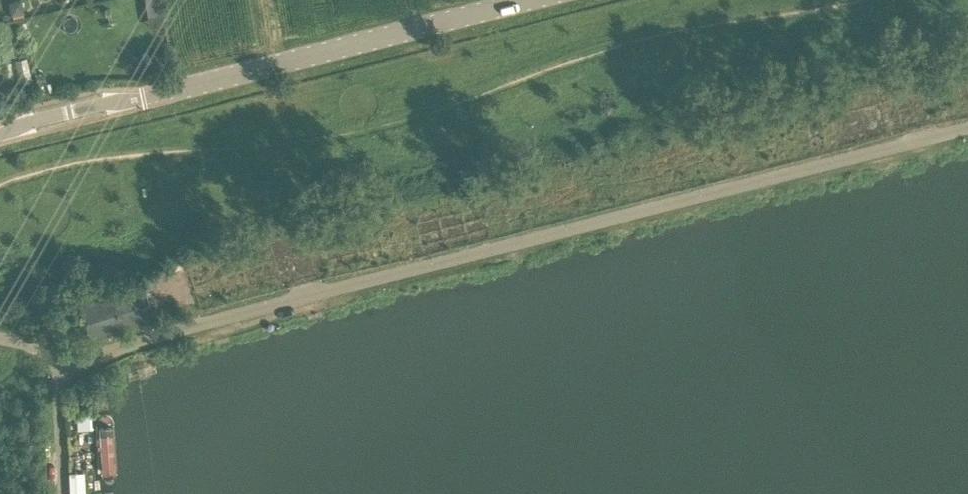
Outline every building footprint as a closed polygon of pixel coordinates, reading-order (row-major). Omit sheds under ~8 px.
[(10,1),(12,15),(26,12),(23,0),(16,0),(10,1)] [(36,75),(39,85),(47,83),(44,73),(36,75)] [(154,318),(142,279),(110,289),(112,296),(80,306),(90,339),(154,318)] [(92,406),(79,407),(78,407),(77,407),(78,429),(79,429),(80,429),(93,428),(92,406)] [(97,435),(101,485),(121,484),(116,416),(100,417),(97,435)]
